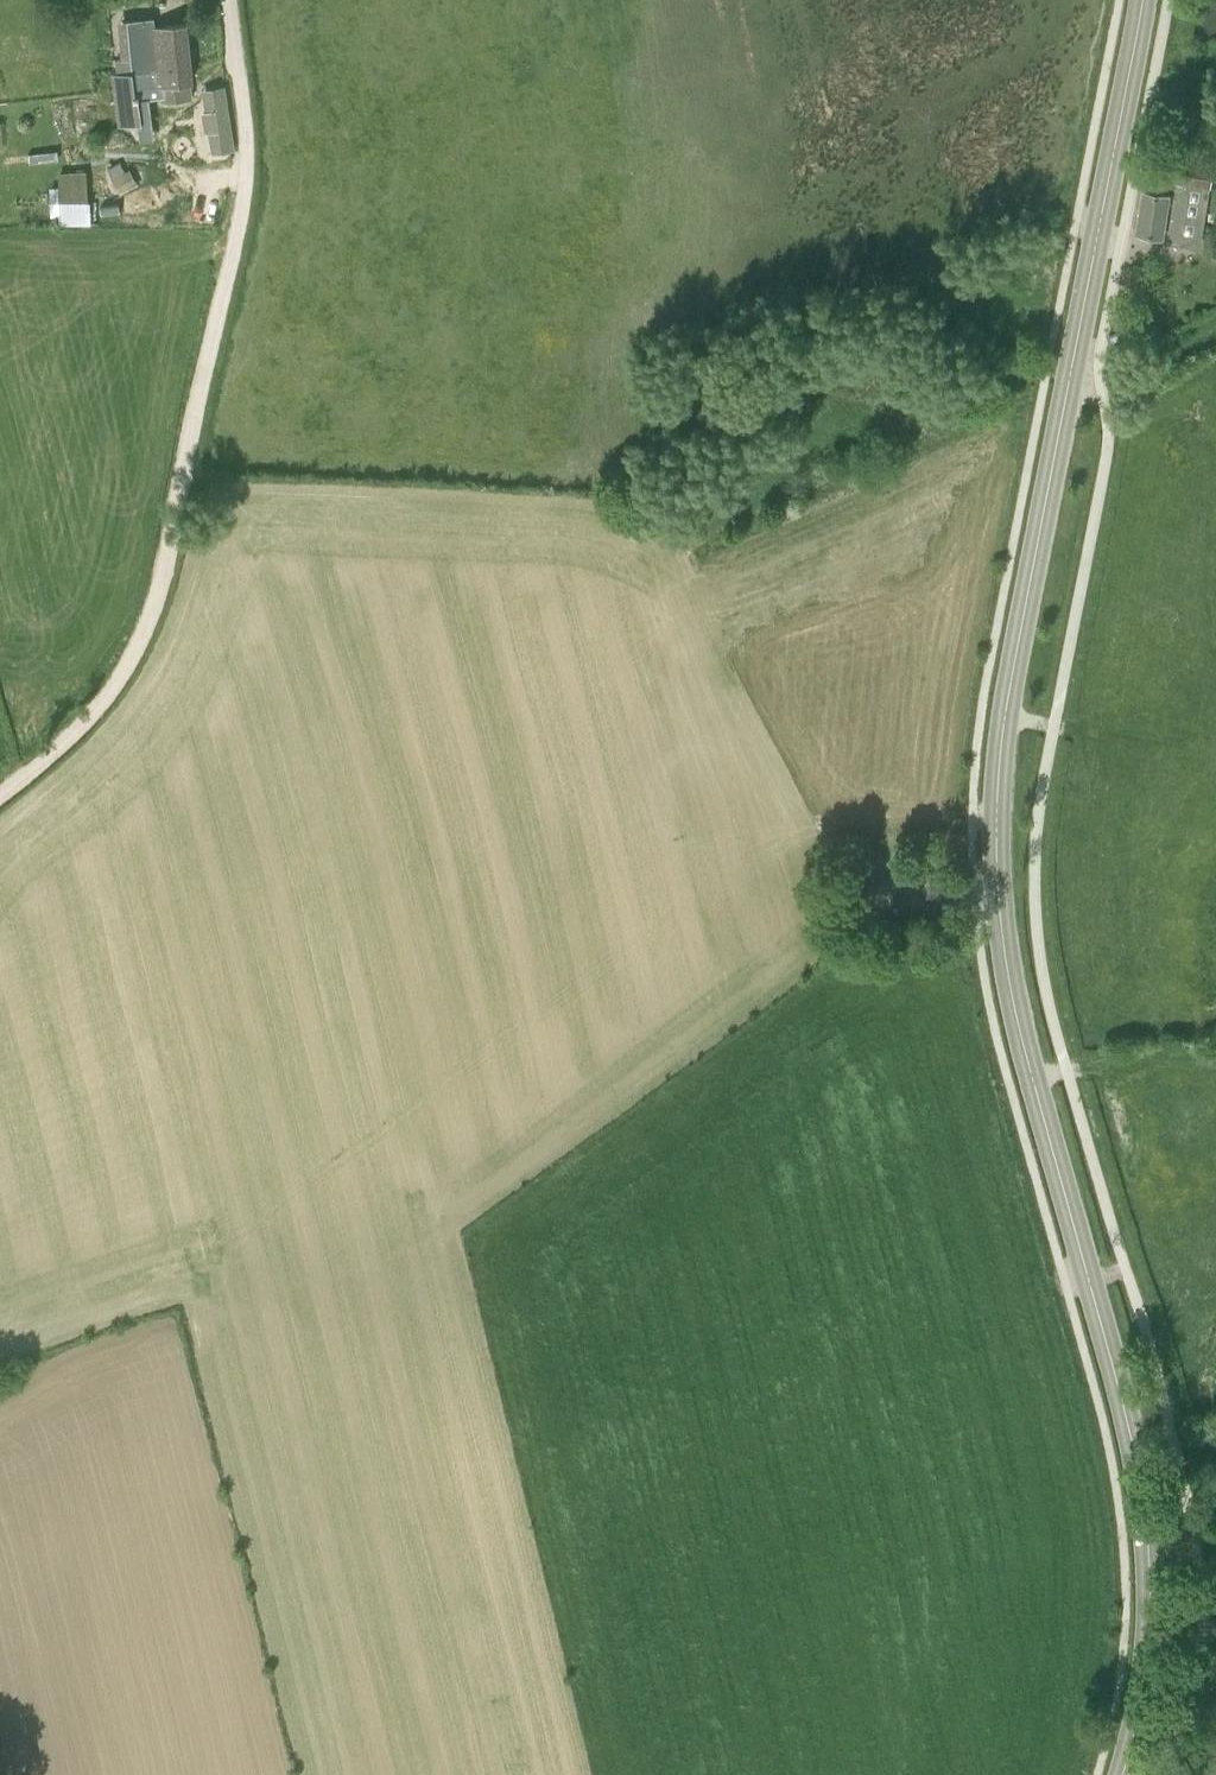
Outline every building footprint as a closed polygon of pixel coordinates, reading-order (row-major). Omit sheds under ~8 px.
[(132,20),(136,57),(116,60),(117,73),(189,65),(186,24),(163,26),(164,29),(154,30),(154,18),(132,20)] [(191,82),(189,65),(117,73),(119,89),(162,85),(164,101),(192,98),(190,82),(191,82)] [(232,149),(224,86),(210,88),(218,151),(232,149)] [(1200,247),(1212,165),(1183,161),(1160,158),(1159,160),(1157,176),(1158,177),(1157,181),(1156,191),(1145,189),(1139,229),(1160,232),(1158,240),(1185,244),(1185,245),(1200,247)] [(125,172),(120,162),(108,168),(113,178),(121,192),(137,182),(129,170),(125,172)] [(60,201),(60,187),(50,187),(51,215),(59,215),(59,201),(60,201)]
